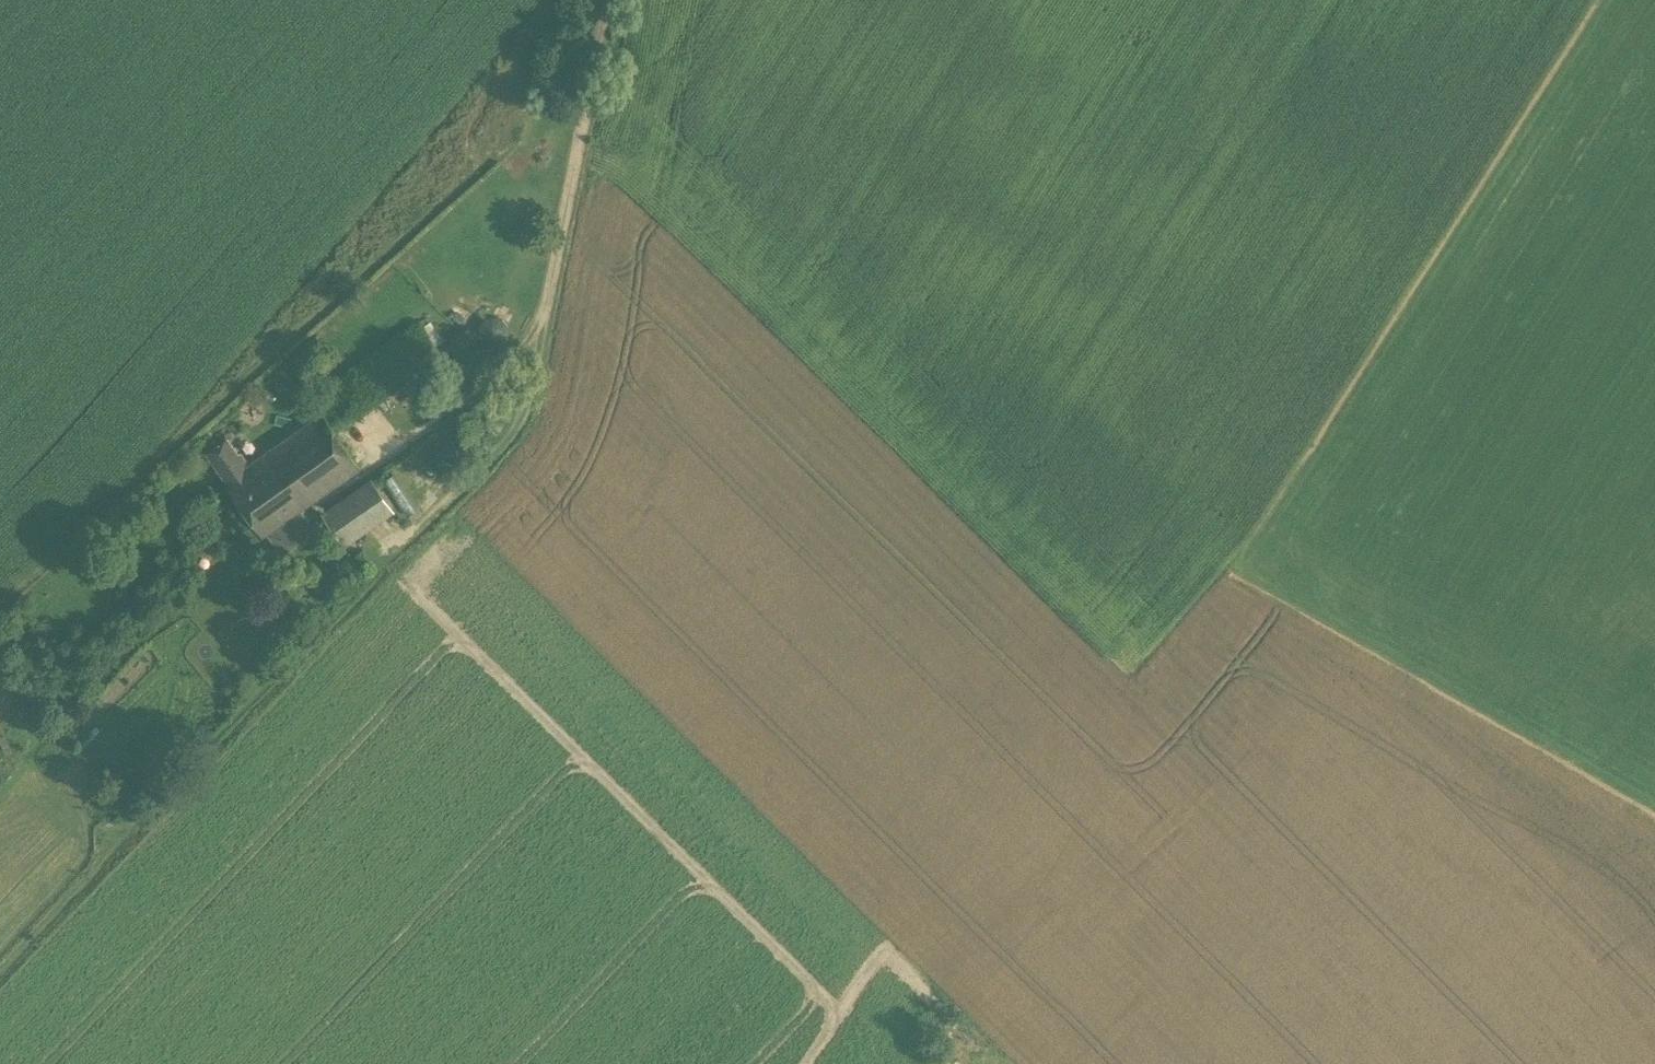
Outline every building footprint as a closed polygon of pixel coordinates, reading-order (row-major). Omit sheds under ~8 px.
[(225,481),(235,496),(255,482),(263,494),(271,488),(274,494),(288,484),(293,491),(289,495),(298,508),(358,467),(332,430),(351,418),(328,386),(310,399),(321,414),(247,466),(227,437),(205,452),(225,481)] [(255,482),(235,496),(261,534),(265,531),(277,549),(301,533),(296,525),(305,519),(298,508),(289,495),(293,491),(288,484),(274,494),(271,488),(263,494),(255,482)] [(343,547),(364,533),(340,499),(320,513),(343,547)]
